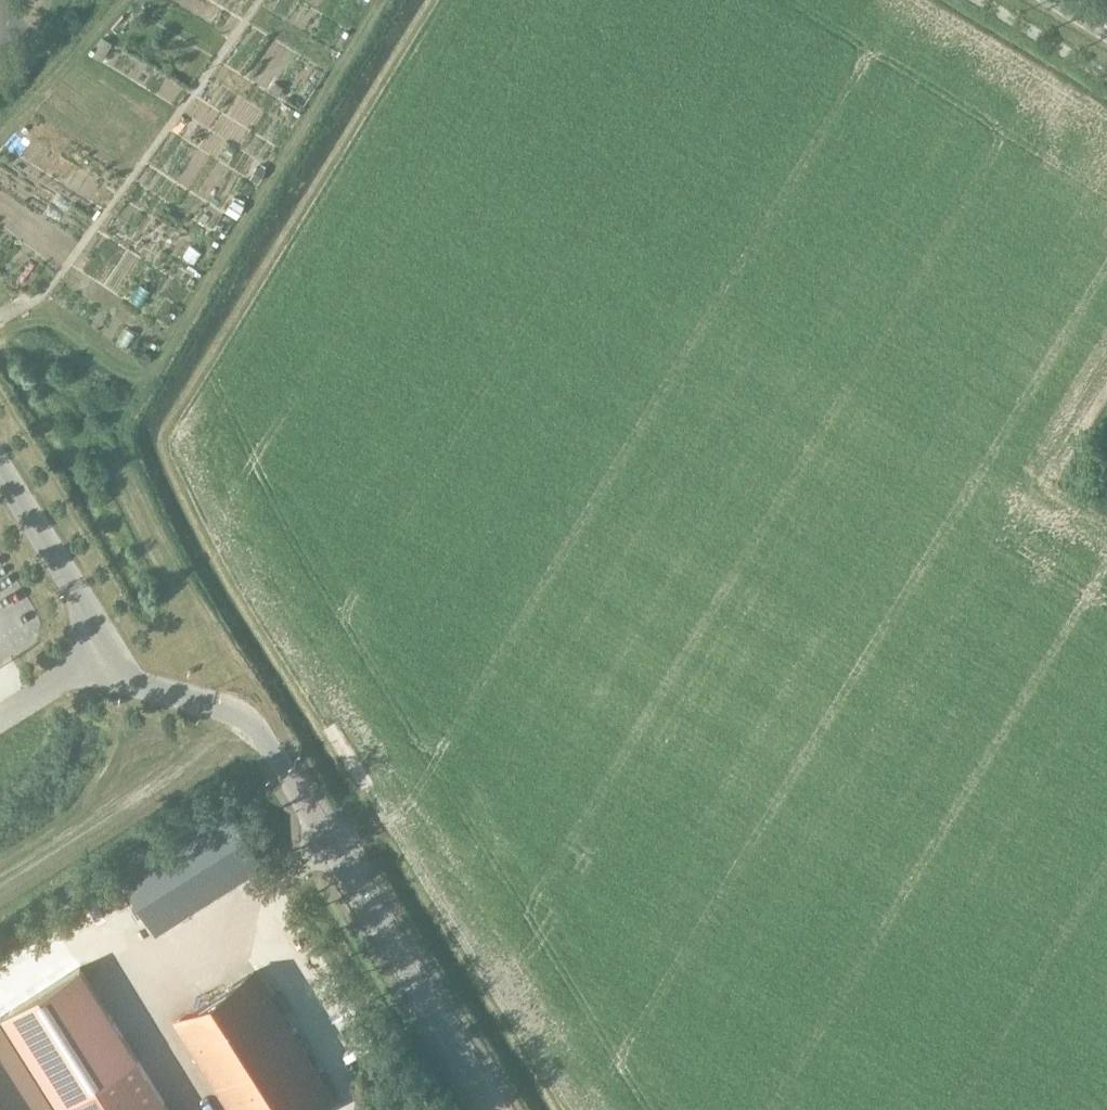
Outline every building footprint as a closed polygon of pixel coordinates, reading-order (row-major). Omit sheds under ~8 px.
[(140,283),(130,299),(143,308),(154,292),(140,283)] [(9,645),(0,628),(0,650),(9,645)] [(119,870),(156,930),(267,861),(230,801),(119,870)] [(137,1058),(78,967),(1,1016),(59,1107),(62,1109),(169,1109),(137,1058)] [(174,1021),(230,1109),(317,1109),(334,1099),(253,971),(174,1021)] [(0,1017),(0,1109),(61,1109),(1,1016),(0,1017)] [(390,1080),(396,1075),(393,1071),(387,1075),(390,1080)]
